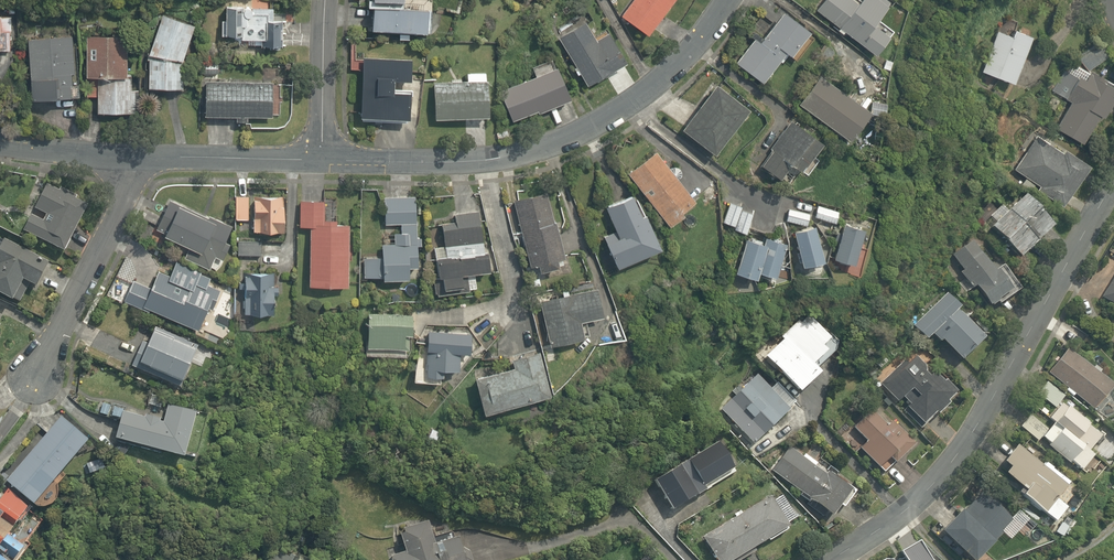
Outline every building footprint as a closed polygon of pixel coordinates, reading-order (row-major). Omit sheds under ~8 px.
[(291,15),(272,15),(272,0),(224,0),(223,47),(290,49),(291,15)] [(620,15),(647,35),(671,0),(630,0),(620,15)] [(813,10),(834,24),(831,28),(873,56),(888,34),(873,23),(887,1),(886,0),(856,0),(853,4),(848,0),(820,0),(813,10)] [(428,32),(428,4),(400,4),(365,4),(365,31),(428,32)] [(758,28),(732,63),(760,83),(781,55),(794,64),(810,43),(804,39),(809,32),(778,9),(762,31),(758,28)] [(0,13),(0,53),(11,53),(12,13),(0,13)] [(194,26),(160,13),(145,56),(142,88),(181,88),(177,60),(194,26)] [(581,18),(553,33),(582,86),(623,64),(610,39),(596,46),(581,18)] [(979,72),(994,77),(1011,83),(1029,35),(1011,29),(1009,34),(995,29),(979,72)] [(94,113),(137,113),(137,86),(132,86),(132,75),(125,75),(125,36),(83,36),(83,76),(87,77),(87,98),(94,98),(94,113)] [(72,37),(27,37),(27,98),(73,98),(72,37)] [(389,79),(407,79),(409,56),(360,53),(357,117),(405,119),(407,88),(389,87),(389,79)] [(568,101),(554,66),(551,58),(529,67),(532,75),(495,90),(506,120),(532,110),(533,114),(568,101)] [(1113,87),(1113,85),(1088,72),(1074,64),(1068,75),(1063,73),(1053,93),(1068,101),(1053,130),(1082,146),(1098,116),(1101,118),(1112,97),(1109,96),(1113,87)] [(485,118),(486,72),(464,72),(464,82),(432,82),(432,118),(485,118)] [(816,75),(794,105),(846,143),(868,113),(816,75)] [(270,79),(200,79),(200,116),(270,115),(270,79)] [(712,87),(678,131),(710,156),(745,112),(712,87)] [(819,139),(787,120),(757,169),(777,181),(779,178),(789,184),(796,173),(798,174),(819,139)] [(1063,153),(1037,135),(1013,171),(1035,185),(1031,190),(1058,207),(1086,165),(1065,151),(1063,153)] [(655,150),(624,172),(664,227),(681,215),(678,211),(692,201),(655,150)] [(42,178),(29,204),(44,212),(40,221),(24,213),(16,229),(60,252),(86,201),(42,178)] [(560,267),(542,191),(510,199),(527,267),(532,266),(534,273),(560,267)] [(420,234),(413,234),(414,192),(378,192),(377,253),(363,253),(362,276),(379,276),(379,281),(404,282),(404,269),(412,269),(413,246),(420,246),(420,234)] [(249,220),(248,233),(281,234),(282,195),(232,194),(231,220),(249,220)] [(638,215),(629,194),(600,206),(611,231),(598,237),(611,267),(657,247),(642,213),(638,215)] [(999,243),(1035,209),(1021,194),(985,228),(999,243)] [(322,216),(323,197),(297,196),(295,224),(309,225),(307,285),(342,286),(345,217),(322,216)] [(741,207),(742,204),(731,200),(722,223),(733,227),(734,224),(741,207)] [(227,245),(220,242),(228,224),(207,215),(205,220),(165,203),(152,234),(186,248),(181,260),(208,272),(213,260),(219,262),(227,245)] [(814,204),(811,217),(832,222),(835,208),(814,204)] [(743,235),(752,211),(741,207),(734,224),(733,227),(731,231),(743,235)] [(786,209),(784,221),(803,225),(805,213),(786,209)] [(1035,209),(999,243),(1014,259),(1050,225),(1035,209)] [(478,240),(475,212),(452,215),(453,224),(438,226),(441,247),(431,248),(436,288),(461,285),(460,274),(486,271),(482,240),(478,240)] [(819,262),(810,225),(789,230),(797,267),(819,262)] [(852,267),(860,230),(839,226),(831,263),(852,267)] [(7,303),(9,299),(15,303),(27,283),(33,286),(46,264),(0,237),(0,299),(7,303)] [(259,255),(260,237),(237,237),(237,254),(259,255)] [(762,244),(759,243),(760,239),(751,237),(750,240),(744,239),(735,275),(753,280),(754,273),(762,244)] [(775,279),(784,245),(763,240),(762,244),(758,260),(754,273),(775,279)] [(989,271),(972,242),(951,255),(960,270),(957,272),(968,291),(973,288),(984,307),(1010,291),(996,267),(989,271)] [(1097,300),(1113,310),(1113,271),(1097,300)] [(222,293),(191,279),(188,285),(157,272),(151,286),(129,277),(120,298),(195,330),(205,309),(213,312),(222,293)] [(236,273),(236,288),(250,289),(250,297),(235,297),(235,313),(273,314),(275,274),(236,273)] [(592,287),(539,297),(549,346),(583,339),(579,321),(598,318),(592,287)] [(958,307),(943,293),(910,328),(924,341),(929,335),(958,362),(982,336),(955,310),(958,307)] [(400,335),(407,335),(408,315),(366,313),(364,348),(403,350),(404,343),(400,343),(400,335)] [(778,340),(761,356),(796,396),(819,375),(814,369),(840,347),(814,317),(805,325),(799,318),(776,338),(778,340)] [(468,333),(422,329),(420,349),(422,349),(421,362),(414,362),(413,381),(440,383),(441,372),(456,373),(457,354),(466,355),(468,333)] [(179,384),(192,348),(146,330),(133,367),(179,384)] [(468,375),(477,413),(547,396),(536,352),(508,358),(510,365),(468,375)] [(1047,375),(1066,388),(1064,391),(1071,396),(1073,393),(1094,408),(1110,385),(1097,376),(1099,373),(1089,366),(1087,369),(1062,352),(1047,375)] [(924,369),(910,354),(880,385),(896,401),(901,396),(909,403),(903,409),(920,426),(933,413),(935,415),(947,403),(945,400),(952,392),(932,373),(927,378),(921,372),(924,369)] [(717,409),(751,446),(796,404),(776,383),(770,388),(756,373),(717,409)] [(1071,463),(1079,470),(1092,454),(1089,452),(1101,437),(1059,401),(1064,396),(1046,381),(1035,394),(1049,405),(1041,415),(1049,421),(1044,427),(1029,415),(1019,426),(1038,442),(1043,437),(1050,444),(1047,447),(1069,465),(1071,463)] [(179,458),(191,412),(124,394),(112,440),(179,458)] [(883,411),(880,413),(874,406),(850,428),(864,442),(855,451),(875,472),(887,460),(892,465),(914,444),(883,411)] [(89,436),(58,411),(2,481),(33,506),(89,436)] [(650,479),(667,508),(735,470),(718,440),(650,479)] [(789,445),(768,471),(829,519),(838,507),(841,510),(857,491),(826,466),(821,472),(815,467),(818,462),(804,452),(802,455),(789,445)] [(1017,488),(1013,492),(1054,524),(1067,508),(1056,499),(1069,483),(1042,462),(1038,466),(1013,447),(1000,464),(1007,469),(1001,476),(1017,488)] [(0,493),(0,516),(9,524),(24,508),(4,489),(0,493)] [(937,534),(966,559),(976,559),(1011,522),(981,494),(965,512),(961,508),(937,534)] [(711,559),(731,559),(785,530),(784,526),(795,520),(786,504),(776,510),(769,497),(698,537),(711,559)] [(464,548),(460,550),(456,538),(432,546),(425,522),(396,531),(402,550),(385,555),(387,559),(468,559),(464,548)] [(8,531),(0,544),(0,554),(10,559),(13,559),(25,542),(8,531)]
